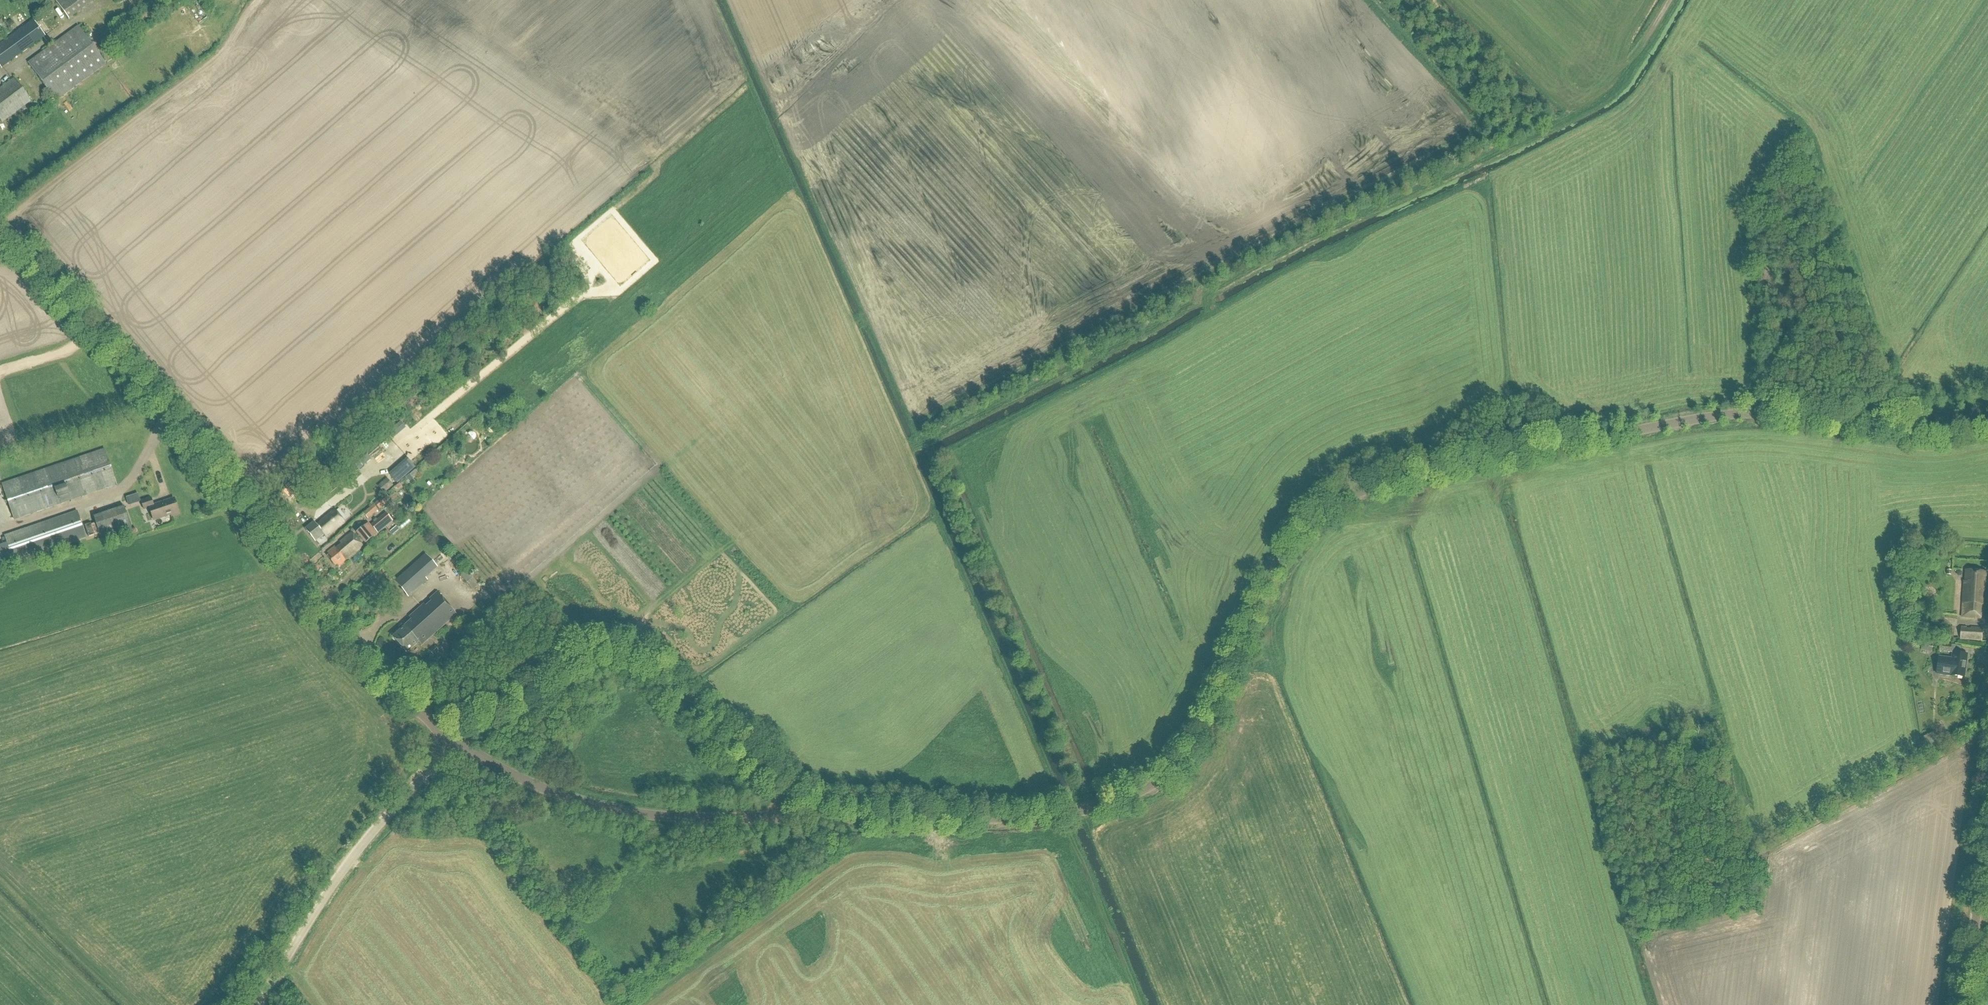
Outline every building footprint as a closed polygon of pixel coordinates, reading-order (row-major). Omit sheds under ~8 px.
[(69,20),(95,1),(95,0),(55,0),(69,20)] [(44,36),(33,21),(0,46),(0,67),(1,68),(44,36)] [(28,63),(56,101),(105,64),(77,27),(28,63)] [(89,39),(94,37),(91,30),(86,33),(89,39)] [(31,102),(14,80),(0,90),(0,121),(2,124),(31,102)] [(581,272),(578,268),(576,266),(572,269),(574,271),(571,273),(579,283),(584,279),(585,278),(581,272)] [(388,433),(393,438),(405,428),(401,423),(388,433)] [(2,484),(14,519),(117,485),(105,450),(2,484)] [(364,450),(351,461),(358,470),(371,460),(364,450)] [(378,487),(383,494),(393,486),(387,479),(378,487)] [(388,502),(387,501),(384,498),(383,496),(374,504),(379,510),(388,502)] [(154,506),(151,499),(141,502),(144,510),(149,508),(154,521),(171,516),(171,517),(179,515),(174,500),(154,506)] [(373,505),(363,513),(368,519),(378,511),(373,505)] [(91,510),(94,517),(105,513),(103,506),(91,510)] [(94,517),(101,540),(132,530),(124,507),(105,513),(94,517)] [(326,538),(345,522),(334,510),(316,526),(314,523),(305,531),(315,543),(324,536),(326,538)] [(8,543),(0,546),(0,568),(14,563),(86,538),(77,511),(5,536),(8,543)] [(386,513),(371,525),(378,533),(393,521),(386,513)] [(356,534),(365,544),(377,534),(368,524),(356,534)] [(399,530),(397,527),(390,532),(393,535),(399,530)] [(336,565),(338,568),(363,546),(352,533),(341,543),(342,544),(337,549),(336,547),(330,552),(331,554),(327,557),(335,566),(336,565)] [(563,552),(557,558),(570,572),(576,566),(563,552)] [(427,580),(425,578),(437,568),(426,555),(395,582),(409,597),(427,580)] [(467,571),(466,572),(461,576),(460,576),(472,590),(478,585),(467,571)] [(1962,617),(1983,619),(1985,600),(1982,600),(1983,592),(1985,592),(1986,583),(1985,583),(1986,572),(1966,571),(1965,582),(1964,581),(1962,617)] [(456,615),(437,594),(430,600),(432,602),(426,608),(424,605),(409,618),(411,620),(392,638),(406,654),(419,643),(421,646),(456,615)] [(476,608),(482,604),(478,598),(472,603),(476,608)] [(570,605),(574,611),(580,608),(576,601),(570,605)] [(461,606),(469,613),(473,608),(465,602),(461,606)] [(1962,627),(1961,639),(1982,640),(1983,629),(1972,628),(1972,629),(1966,629),(1966,627),(1962,627)] [(1943,638),(1944,630),(1936,629),(1936,638),(1943,638)] [(1922,642),(1921,651),(1931,652),(1933,643),(1922,642)] [(1941,643),(1940,651),(1951,652),(1952,644),(1941,643)] [(435,647),(430,651),(433,656),(439,651),(435,647)] [(1937,674),(1944,674),(1951,675),(1951,676),(1966,677),(1969,654),(1951,652),(1953,652),(1952,658),(1939,657),(1937,674)] [(1935,732),(1923,737),(1928,749),(1940,744),(1935,732)]
